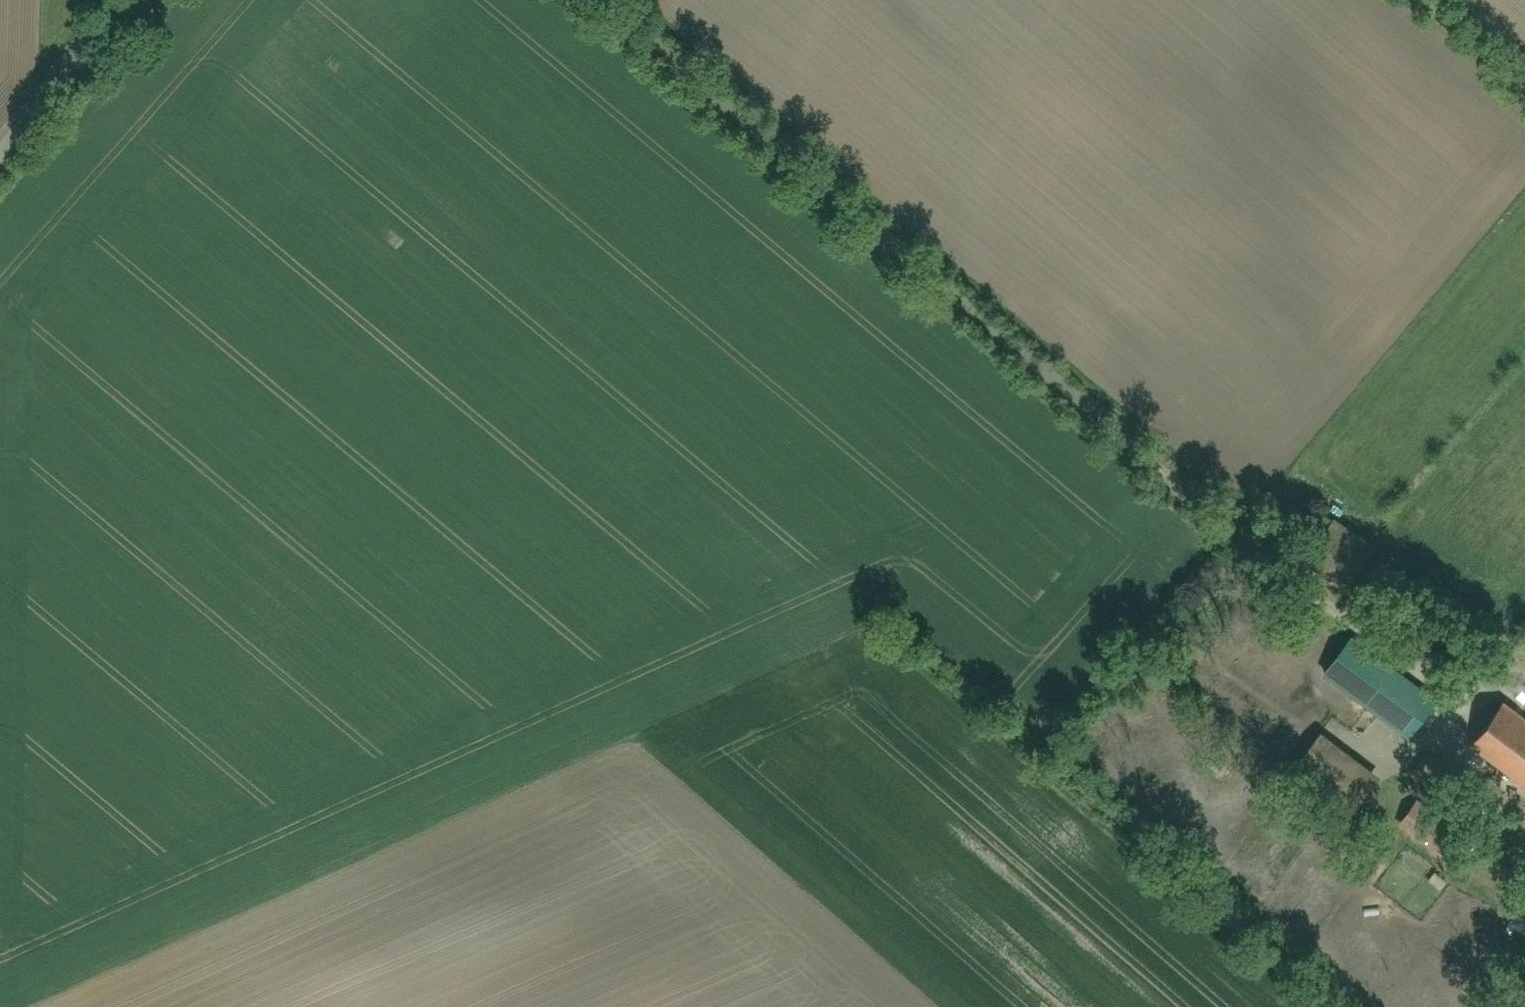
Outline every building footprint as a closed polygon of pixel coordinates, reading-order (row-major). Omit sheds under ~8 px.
[(1439,693),(1352,628),(1323,668),(1410,732),(1439,693)] [(1508,697),(1474,742),(1524,780),(1524,710),(1508,697)] [(1382,769),(1322,724),(1290,767),(1351,811),(1382,769)] [(1473,829),(1420,791),(1399,820),(1452,859),(1473,829)]
